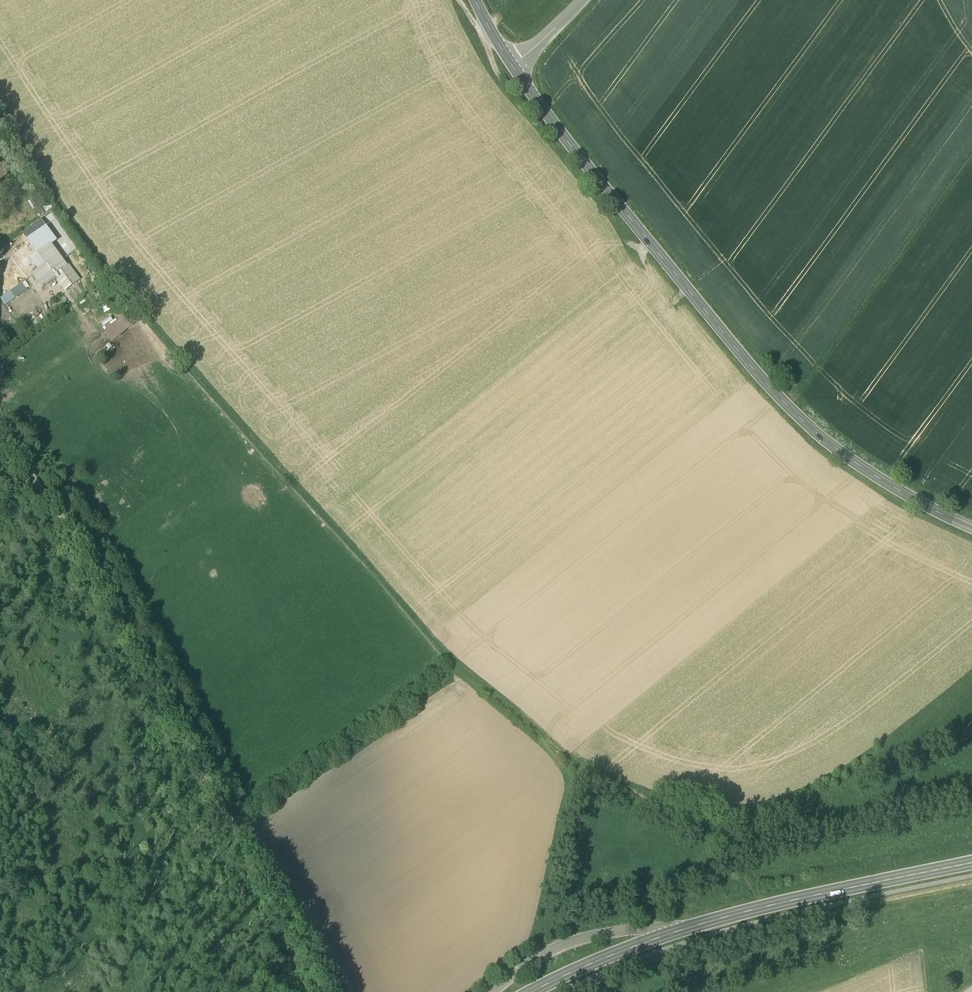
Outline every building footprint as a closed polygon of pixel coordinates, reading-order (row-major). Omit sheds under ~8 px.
[(23,233),(38,253),(49,245),(34,225),(23,233)] [(66,268),(49,245),(38,253),(46,264),(39,269),(40,271),(33,276),(42,289),(55,279),(57,281),(59,279),(56,275),(66,268)] [(67,267),(66,268),(56,275),(59,279),(67,290),(78,281),(67,267)] [(107,330),(114,341),(129,331),(122,320),(107,330)]
